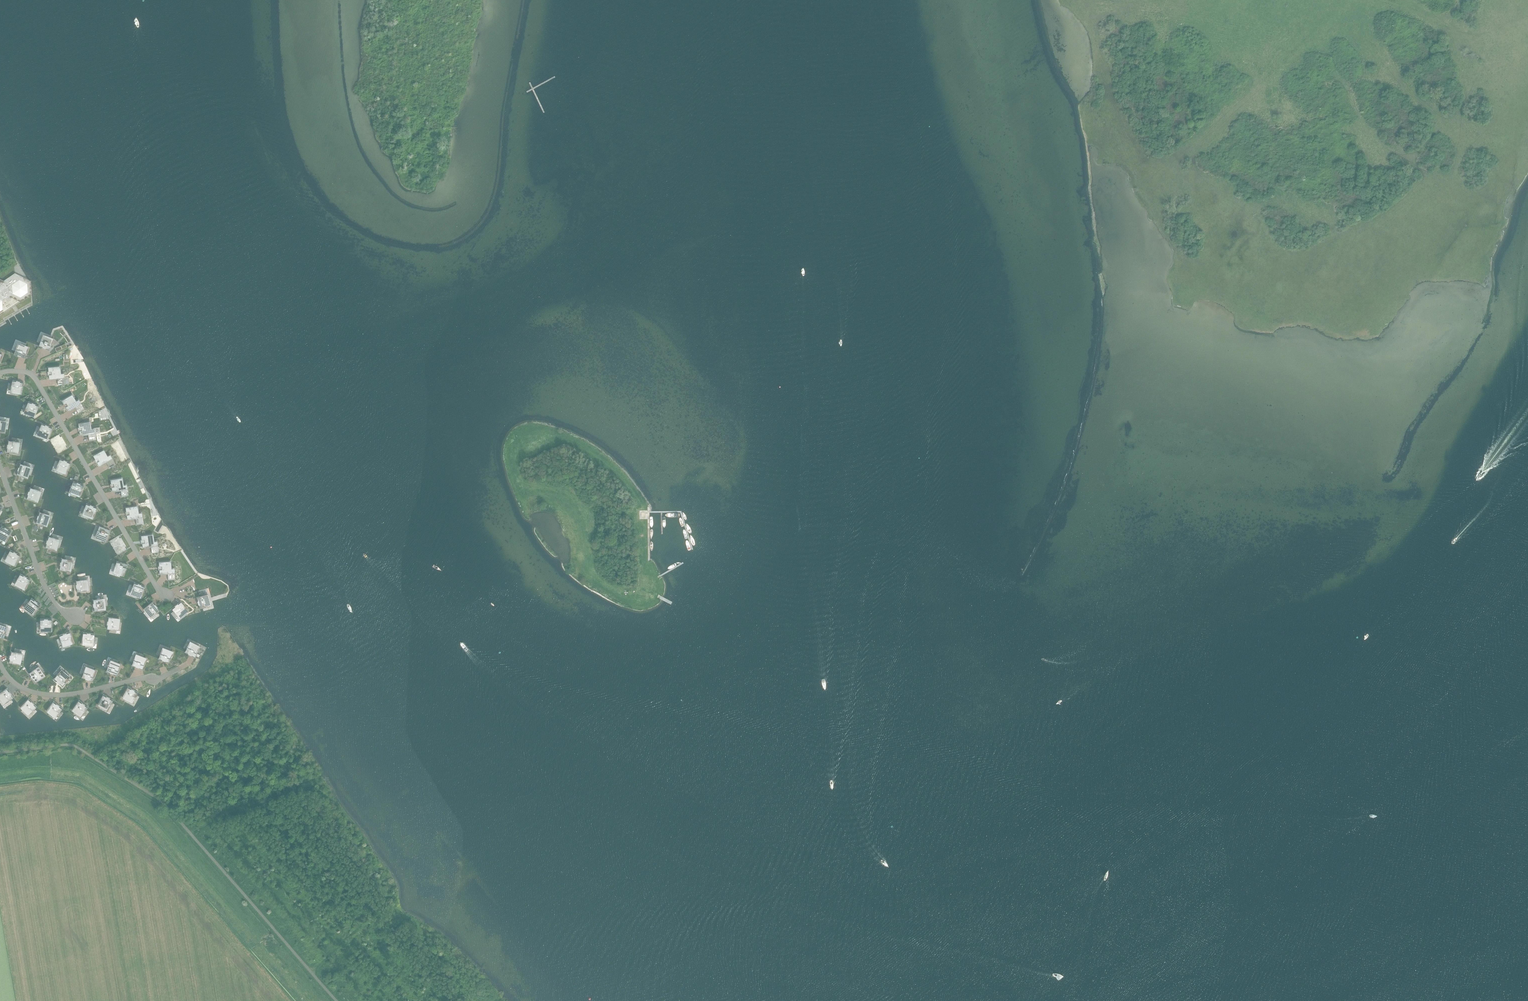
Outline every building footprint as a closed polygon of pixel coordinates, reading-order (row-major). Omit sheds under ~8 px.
[(3,309),(2,301),(13,293),(20,297),(28,292),(27,284),(27,283),(23,282),(23,278),(23,277),(15,274),(8,278),(4,281),(0,279),(0,311),(3,309)] [(44,336),(42,340),(41,340),(40,341),(40,343),(39,345),(39,346),(49,350),(51,347),(52,345),(51,345),(54,340),(44,336)] [(29,348),(19,344),(17,348),(16,348),(15,349),(16,349),(15,351),(14,354),(24,359),(26,355),(27,353),(29,348)] [(65,378),(64,373),(60,373),(59,366),(48,367),(49,379),(57,379),(65,378)] [(22,394),(23,388),(23,386),(24,382),(12,380),(12,383),(11,385),(11,387),(12,387),(11,392),(22,394)] [(75,407),(81,403),(78,399),(75,401),(71,395),(62,401),(68,411),(75,407)] [(35,416),(37,411),(38,409),(39,406),(28,401),(27,404),(26,406),(26,408),(27,408),(25,412),(35,416)] [(90,428),(89,422),(78,423),(80,435),(88,434),(95,433),(94,428),(90,428)] [(51,433),(51,431),(52,428),(42,424),(40,427),(40,428),(39,430),(40,430),(38,435),(48,438),(50,433),(51,433)] [(68,448),(60,434),(50,440),(58,454),(68,448)] [(8,440),(6,452),(10,452),(12,453),(18,453),(19,443),(14,442),(14,441),(13,441),(11,440),(8,440)] [(106,462),(112,459),(110,454),(106,456),(103,450),(93,456),(99,466),(106,462)] [(66,474),(71,463),(60,459),(59,461),(58,464),(59,464),(58,465),(56,470),(58,470),(66,474)] [(20,463),(16,474),(20,475),(19,476),(21,476),(27,478),(31,468),(26,466),(26,465),(25,465),(23,464),(20,463)] [(123,485),(122,478),(110,480),(112,492),(120,490),(128,489),(127,484),(123,485)] [(80,496),(84,485),(73,481),(72,484),(71,486),(72,487),(71,488),(70,492),(72,493),(80,496)] [(30,487),(26,498),(30,499),(30,500),(31,500),(37,502),(40,494),(40,492),(36,490),(36,489),(35,489),(34,489),(33,488),(30,487)] [(93,518),(97,507),(86,503),(85,506),(84,508),(85,509),(85,510),(83,514),(85,515),(93,518)] [(143,517),(142,512),(138,512),(137,506),(126,508),(127,519),(135,518),(143,517)] [(39,512),(35,523),(39,524),(41,524),(46,526),(50,516),(45,514),(45,513),(44,513),(42,513),(40,512),(39,512)] [(2,539),(6,541),(9,536),(10,534),(12,531),(1,525),(1,526),(0,528),(0,538),(2,539)] [(109,534),(110,530),(99,526),(97,531),(97,532),(98,533),(96,537),(98,538),(106,541),(108,535),(109,534)] [(153,541),(152,534),(141,536),(143,548),(151,547),(158,546),(157,540),(153,541)] [(128,549),(119,535),(109,541),(118,555),(128,549)] [(48,536),(45,547),(48,548),(50,549),(56,550),(59,540),(54,539),(54,538),(53,537),(51,537),(49,536),(48,536)] [(8,556),(6,560),(11,563),(15,565),(18,560),(19,558),(20,555),(10,550),(9,552),(8,554),(7,556),(8,556)] [(61,558),(59,569),(62,570),(64,570),(70,572),(72,561),(67,560),(68,559),(66,559),(64,559),(62,558),(61,558)] [(124,563),(122,563),(117,561),(116,562),(116,564),(113,571),(118,573),(118,574),(119,574),(124,575),(128,564),(124,563)] [(175,573),(175,568),(171,568),(170,561),(159,562),(160,574),(168,574),(175,573)] [(25,589),(28,584),(29,582),(30,579),(20,574),(19,576),(18,578),(17,579),(18,580),(15,584),(25,589)] [(80,580),(75,580),(77,592),(80,592),(82,592),(82,591),(88,591),(87,580),(82,581),(82,580),(80,580)] [(133,589),(131,593),(141,597),(143,591),(144,590),(145,586),(134,582),(134,583),(133,586),(132,587),(132,588),(133,589)] [(200,596),(196,597),(199,609),(200,608),(202,608),(204,607),(206,607),(205,606),(210,605),(207,594),(201,596),(200,596)] [(37,609),(39,608),(38,608),(41,605),(31,598),(29,601),(28,602),(27,603),(28,604),(25,608),(34,614),(37,609)] [(104,599),(99,600),(99,599),(97,599),(96,599),(93,599),(92,599),(94,611),(97,610),(97,611),(99,610),(105,610),(104,599)] [(150,604),(150,603),(148,605),(144,608),(150,617),(154,614),(155,615),(156,614),(156,613),(157,612),(160,611),(160,610),(153,601),(150,604)] [(180,617),(181,616),(188,610),(184,605),(183,604),(181,601),(172,608),(174,611),(175,612),(175,613),(176,614),(176,613),(180,617)] [(113,618),(111,617),(108,617),(106,628),(107,629),(109,629),(111,629),(113,629),(113,628),(118,629),(118,627),(119,619),(113,618)] [(52,623),(52,619),(40,619),(40,622),(40,624),(41,624),(41,630),(48,630),(48,628),(51,628),(51,623),(52,623)] [(63,646),(65,645),(73,642),(72,637),(71,635),(70,631),(59,635),(60,638),(61,640),(60,640),(61,641),(62,641),(63,646)] [(90,645),(92,645),(93,640),(94,640),(94,639),(94,636),(95,634),(83,632),(83,636),(82,636),(82,638),(82,644),(90,645)] [(200,647),(190,642),(188,647),(187,646),(187,648),(186,649),(185,651),(184,652),(195,657),(196,654),(197,653),(197,652),(200,647)] [(171,658),(173,652),(165,649),(163,648),(161,653),(160,654),(159,656),(158,659),(169,663),(170,660),(171,658)] [(14,664),(14,663),(20,665),(21,656),(22,654),(17,653),(17,652),(16,652),(14,652),(12,651),(11,651),(8,662),(12,663),(14,664)] [(131,665),(142,670),(144,666),(144,664),(146,659),(138,656),(136,655),(135,659),(134,659),(133,661),(133,662),(132,665),(131,665)] [(106,671),(117,676),(118,672),(119,670),(121,665),(113,662),(111,661),(109,666),(108,665),(108,667),(107,668),(106,671)] [(38,681),(40,680),(44,676),(40,669),(38,667),(34,670),(34,669),(33,670),(31,671),(29,673),(28,673),(35,683),(38,681)] [(96,671),(86,667),(85,672),(84,671),(83,673),(83,674),(82,677),(81,678),(92,682),(94,678),(94,677),(96,671)] [(70,677),(62,670),(58,674),(57,675),(56,676),(54,679),(62,686),(65,683),(66,682),(70,677)] [(132,702),(134,697),(135,698),(136,697),(137,695),(138,692),(128,687),(126,690),(125,691),(122,697),(132,702)] [(7,688),(4,690),(4,691),(0,694),(0,695),(1,696),(0,697),(0,698),(4,703),(9,700),(14,697),(7,688)] [(98,704),(107,709),(110,705),(110,706),(111,704),(112,702),(113,700),(103,694),(101,697),(100,699),(101,699),(98,704)] [(33,710),(37,706),(29,698),(26,701),(25,702),(21,707),(27,713),(28,714),(32,711),(33,710)] [(87,709),(88,707),(79,700),(77,703),(76,705),(72,709),(81,716),(84,712),(85,712),(85,711),(87,709)] [(60,712),(63,708),(53,701),(51,704),(50,705),(50,706),(47,710),(54,716),(55,717),(58,713),(59,713),(60,712)]
